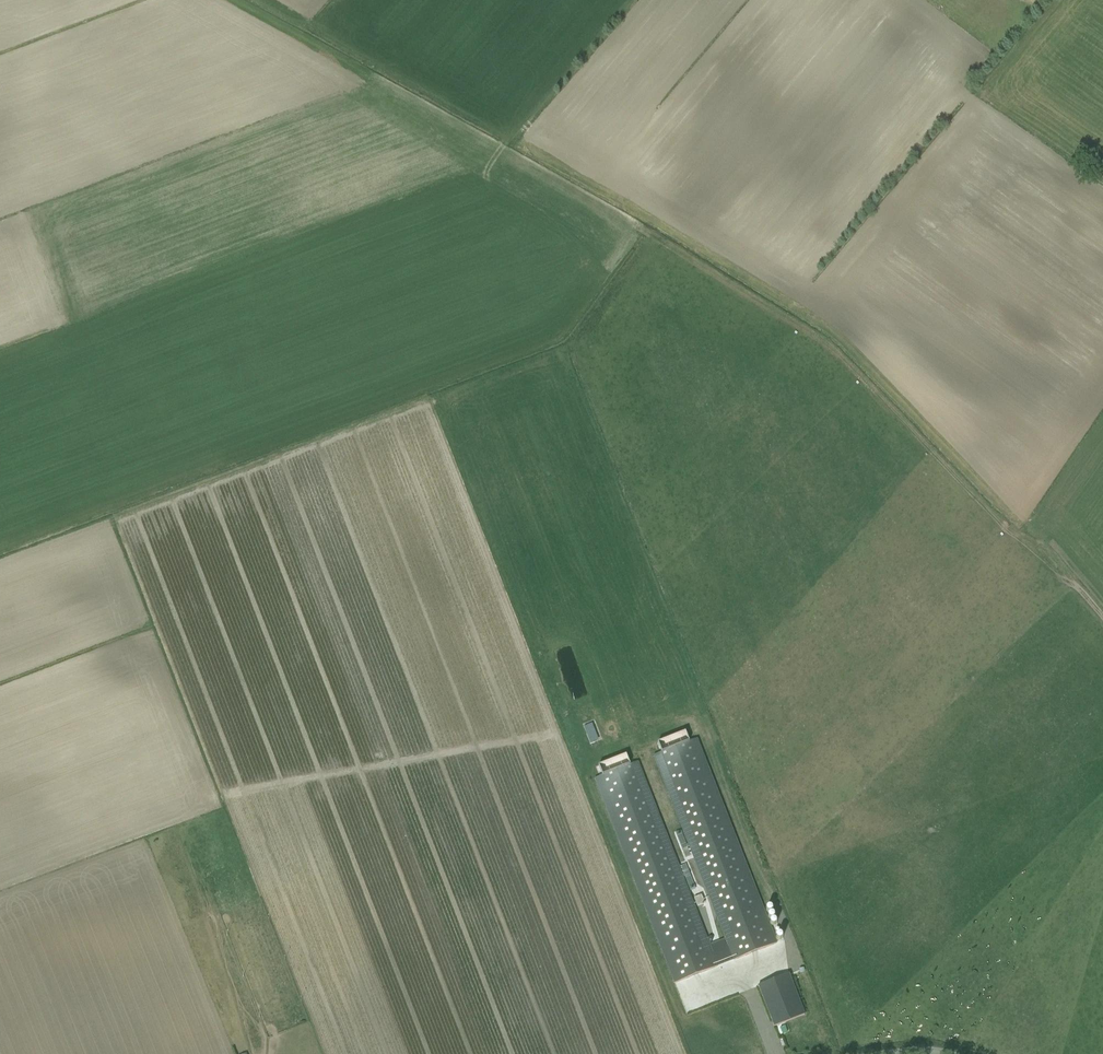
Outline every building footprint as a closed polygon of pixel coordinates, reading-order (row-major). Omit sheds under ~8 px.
[(595,727),(602,745),(612,741),(604,723),(595,727)] [(687,1006),(698,1014),(755,997),(751,983),(745,979),(749,972),(732,977),(719,969),(757,958),(760,953),(757,942),(748,944),(744,930),(730,934),(718,892),(705,896),(702,888),(695,898),(690,883),(677,887),(672,868),(677,866),(669,861),(668,858),(690,852),(679,845),(654,761),(645,764),(642,754),(610,763),(612,772),(615,768),(687,1006)]
